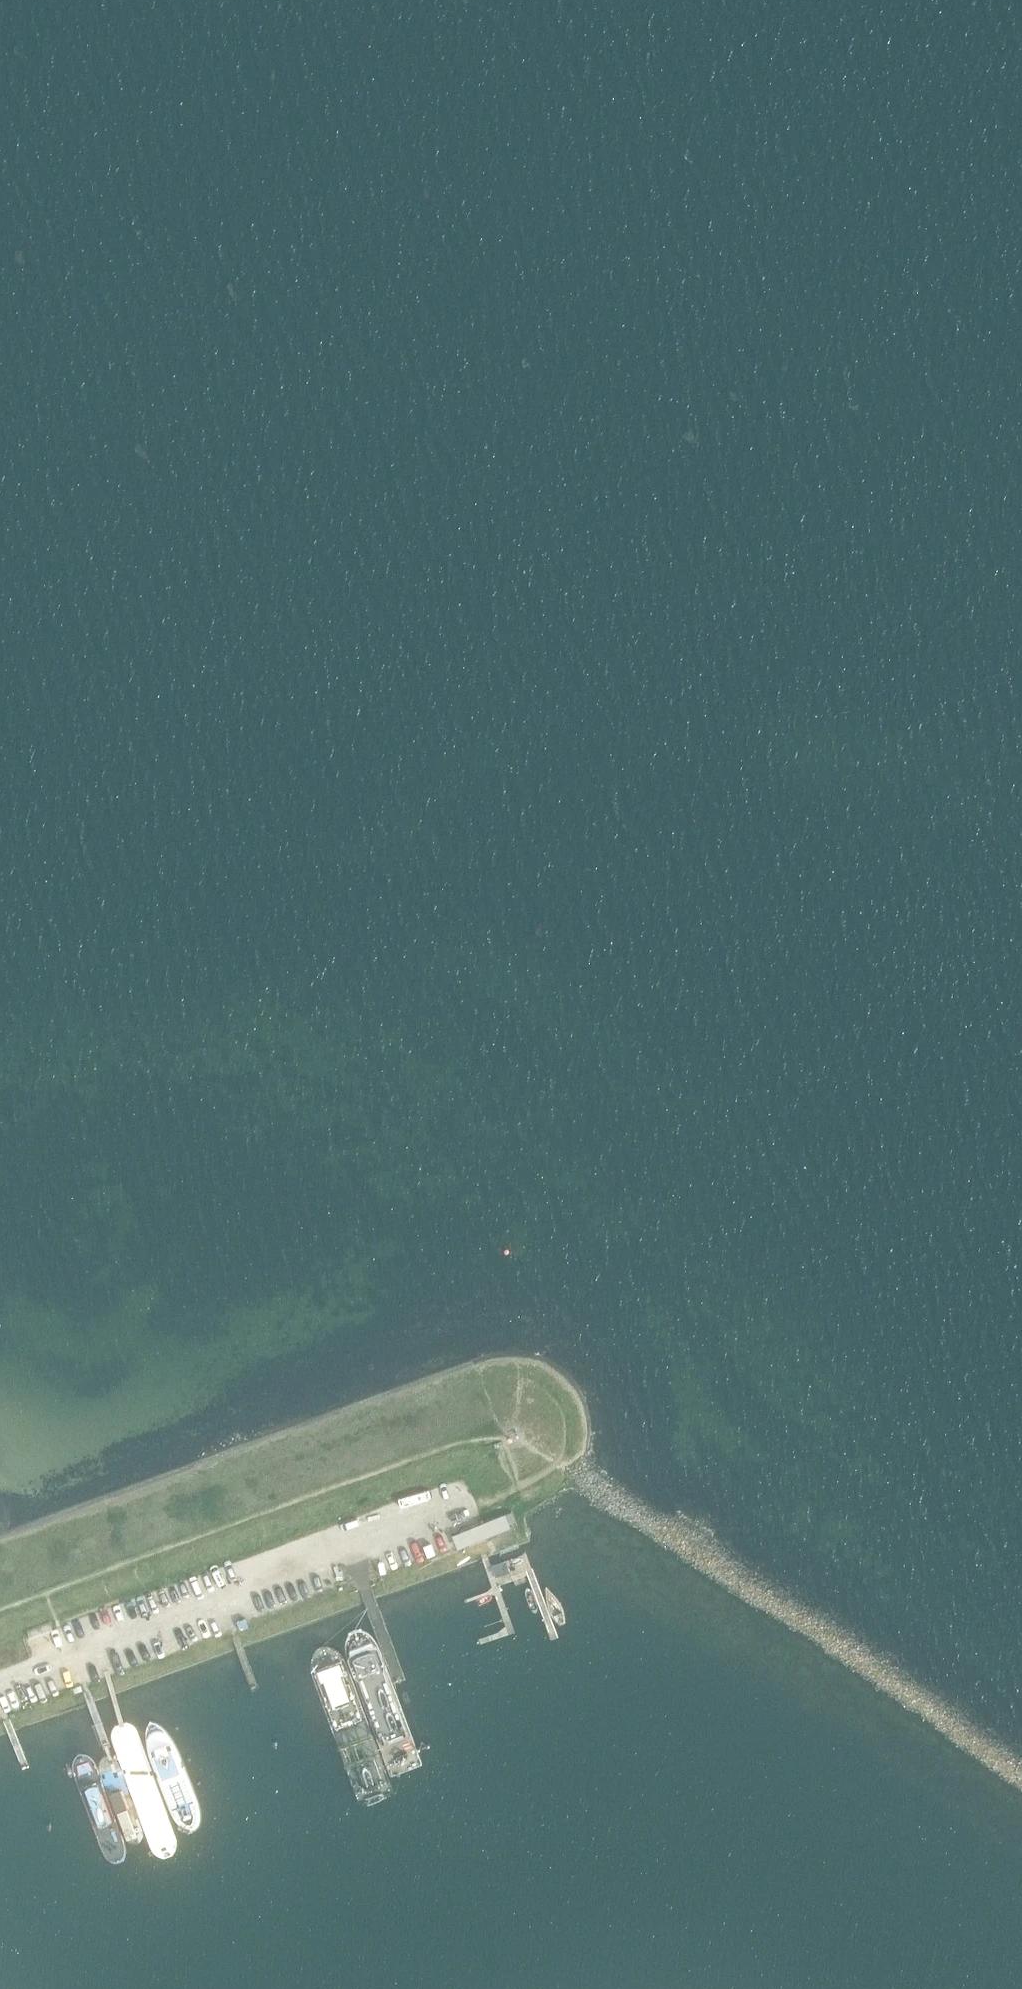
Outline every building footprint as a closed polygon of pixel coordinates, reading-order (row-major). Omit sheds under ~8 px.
[(487,1532),(508,1523),(504,1514),(483,1523),(459,1533),(463,1542),(487,1532)]
